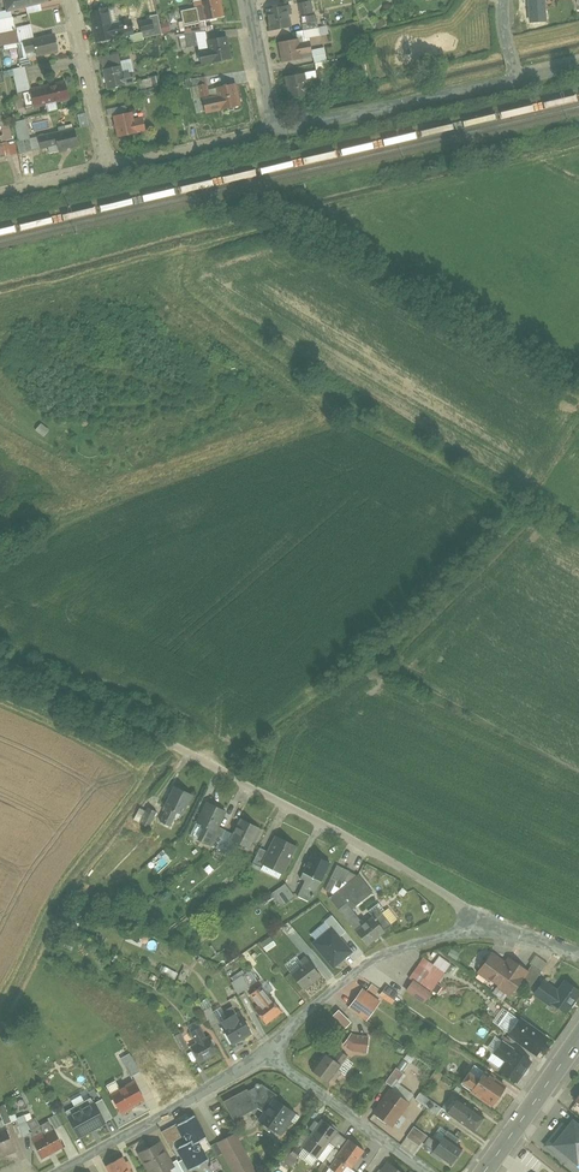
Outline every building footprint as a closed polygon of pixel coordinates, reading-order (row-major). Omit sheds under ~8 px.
[(5,8),(5,10),(9,9),(24,5),(39,2),(45,0),(3,0),(5,8)] [(222,0),(197,0),(198,7),(183,9),(186,23),(200,21),(225,17),(222,0)] [(297,2),(299,14),(313,12),(311,0),(310,0),(297,2)] [(530,22),(545,21),(544,0),(529,0),(530,22)] [(39,2),(24,5),(26,12),(40,9),(39,2)] [(290,2),(266,7),(270,30),(290,26),(288,14),(292,13),(290,2)] [(107,6),(88,10),(94,41),(132,33),(129,17),(110,21),(107,6)] [(14,25),(12,15),(10,15),(9,9),(5,10),(5,8),(0,9),(0,31),(14,29),(13,26),(14,25)] [(138,24),(140,37),(160,33),(156,13),(148,14),(149,22),(138,24)] [(202,30),(200,21),(186,23),(187,32),(202,30)] [(20,38),(32,36),(29,22),(14,25),(13,26),(14,29),(16,41),(21,40),(20,38)] [(57,50),(53,32),(32,36),(20,38),(21,40),(24,57),(19,58),(20,65),(24,65),(29,64),(28,56),(57,50)] [(232,58),(228,36),(209,40),(210,48),(199,50),(201,64),(232,58)] [(276,40),(280,61),(299,58),(298,53),(310,51),(308,38),(296,40),(295,36),(276,40)] [(1,39),(3,49),(15,46),(13,37),(1,39)] [(99,56),(105,87),(122,83),(122,81),(132,79),(130,69),(121,71),(117,52),(99,56)] [(29,86),(24,65),(20,65),(10,68),(15,91),(28,88),(28,86),(29,86)] [(283,74),(288,99),(315,93),(312,78),(303,80),(301,71),(283,74)] [(199,85),(201,96),(210,95),(207,76),(192,78),(193,86),(199,85)] [(68,97),(63,77),(29,86),(28,86),(28,88),(33,106),(68,97)] [(150,77),(137,80),(139,88),(152,85),(150,77)] [(241,106),(237,83),(217,87),(218,96),(203,98),(206,113),(241,106)] [(132,116),(130,110),(112,113),(116,135),(134,131),(134,130),(144,128),(141,115),(132,116)] [(73,125),(35,134),(39,147),(44,146),(46,152),(78,144),(73,125)] [(10,139),(9,128),(0,128),(0,140),(10,139)] [(15,139),(18,152),(31,149),(28,136),(15,139)] [(172,784),(163,804),(166,805),(159,819),(168,824),(174,811),(181,813),(190,793),(172,784)] [(224,811),(204,801),(195,820),(202,824),(195,838),(207,844),(208,842),(216,826),(224,811)] [(139,821),(148,825),(154,811),(146,807),(139,821)] [(232,833),(230,838),(234,840),(247,846),(251,839),(254,840),(260,828),(240,818),(232,833)] [(232,833),(216,826),(208,842),(228,852),(234,840),(230,838),(232,833)] [(258,868),(277,877),(293,845),(274,836),(267,851),(259,866),(258,868)] [(157,872),(176,855),(167,844),(148,861),(157,872)] [(259,866),(267,851),(259,847),(251,862),(259,866)] [(310,853),(297,877),(303,880),(296,894),(307,899),(326,861),(310,853)] [(345,900),(350,907),(372,891),(358,872),(328,894),(336,906),(345,900)] [(279,905),(292,895),(282,882),(268,893),(279,905)] [(345,900),(336,906),(365,943),(393,922),(379,904),(369,911),(371,914),(361,922),(350,907),(345,900)] [(319,936),(336,960),(351,951),(334,927),(319,936)] [(490,952),(477,971),(509,994),(525,970),(506,957),(503,961),(490,952)] [(302,962),(290,971),(302,987),(318,974),(304,955),(299,959),(302,962)] [(229,983),(236,993),(254,980),(247,970),(229,983)] [(531,993),(547,1004),(549,1001),(565,1012),(578,992),(578,991),(561,979),(556,987),(542,977),(531,993)] [(413,978),(404,989),(421,1001),(429,991),(413,978)] [(386,984),(382,990),(393,998),(397,992),(386,984)] [(258,1004),(253,1008),(263,1021),(278,1010),(259,985),(249,992),(258,1004)] [(362,989),(349,1007),(365,1018),(377,1000),(362,989)] [(342,1027),(348,1020),(333,1009),(328,1015),(342,1027)] [(221,1028),(229,1042),(247,1032),(235,1010),(219,1019),(223,1027),(221,1028)] [(507,1033),(534,1053),(546,1035),(519,1016),(518,1018),(506,1010),(496,1024),(508,1032),(507,1033)] [(195,1043),(190,1046),(197,1060),(215,1051),(202,1024),(189,1031),(195,1043)] [(350,1032),(342,1044),(350,1049),(366,1051),(367,1036),(352,1034),(350,1032)] [(505,1059),(499,1069),(515,1080),(530,1057),(500,1037),(492,1050),(505,1059)] [(128,1053),(119,1057),(129,1076),(146,1067),(137,1051),(129,1055),(128,1053)] [(323,1052),(310,1070),(327,1082),(340,1065),(338,1064),(344,1056),(337,1051),(332,1058),(323,1052)] [(170,1057),(146,1070),(156,1088),(179,1076),(170,1057)] [(394,1067),(385,1081),(392,1086),(402,1072),(394,1067)] [(467,1090),(489,1105),(504,1084),(483,1070),(478,1077),(467,1070),(460,1079),(470,1085),(467,1090)] [(131,1079),(107,1092),(119,1114),(132,1106),(131,1104),(141,1098),(131,1079)] [(255,1118),(278,1133),(293,1112),(273,1099),(276,1094),(260,1083),(246,1090),(244,1088),(222,1100),(231,1118),(254,1106),(260,1110),(255,1118)] [(83,1091),(91,1105),(101,1099),(93,1085),(83,1091)] [(389,1089),(373,1112),(391,1125),(407,1102),(389,1089)] [(416,1093),(412,1099),(422,1105),(418,1112),(430,1120),(438,1106),(416,1093)] [(446,1109),(472,1129),(482,1115),(455,1096),(446,1109)] [(0,1104),(0,1117),(2,1123),(9,1121),(2,1103),(0,1104)] [(91,1105),(71,1115),(81,1134),(101,1123),(91,1105)] [(191,1115),(175,1123),(182,1135),(185,1141),(174,1147),(186,1168),(202,1159),(193,1142),(203,1137),(191,1115)] [(570,1116),(564,1124),(561,1121),(545,1141),(575,1164),(578,1159),(578,1123),(570,1116)] [(335,1130),(319,1118),(300,1144),(316,1156),(327,1141),(334,1132),(335,1130)] [(182,1135),(175,1123),(160,1131),(170,1148),(171,1148),(173,1140),(182,1135)] [(422,1142),(427,1136),(412,1125),(405,1136),(417,1145),(420,1141),(422,1142)] [(11,1149),(2,1126),(0,1127),(0,1153),(11,1149)] [(39,1132),(30,1137),(40,1156),(60,1146),(51,1129),(40,1135),(39,1132)] [(344,1139),(334,1132),(327,1141),(337,1149),(344,1139)] [(440,1155),(449,1161),(459,1147),(455,1144),(457,1141),(444,1132),(437,1142),(427,1136),(422,1142),(431,1148),(428,1152),(438,1159),(440,1155)] [(216,1143),(232,1171),(253,1171),(232,1134),(216,1143)] [(346,1138),(344,1139),(337,1149),(326,1164),(337,1171),(340,1171),(345,1165),(349,1168),(362,1150),(346,1138)] [(137,1153),(147,1171),(158,1171),(171,1165),(157,1141),(137,1153)] [(105,1165),(109,1171),(129,1171),(120,1157),(105,1165)] [(378,1171),(398,1171),(386,1162),(378,1171)]
